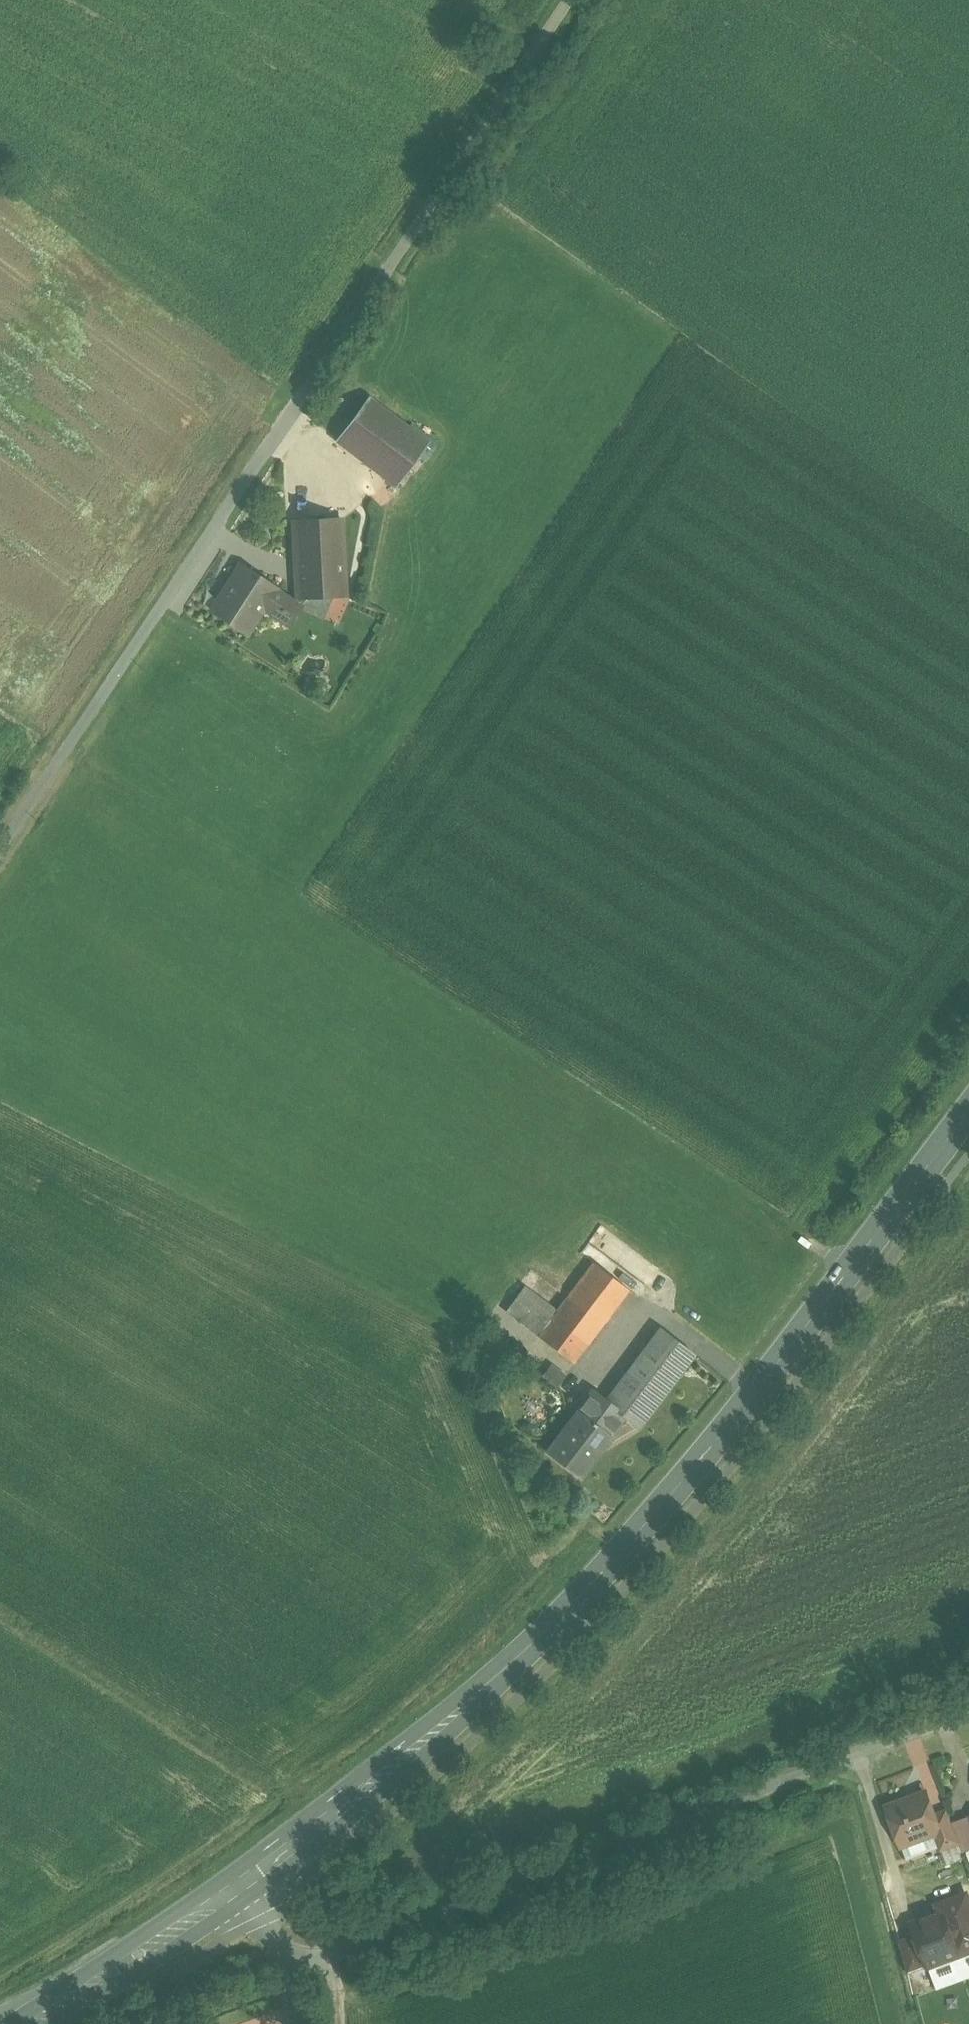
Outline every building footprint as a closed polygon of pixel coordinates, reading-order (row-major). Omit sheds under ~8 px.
[(429,439),(368,398),(339,440),(400,481),(429,439)] [(344,520),(295,522),(297,559),(345,556),(344,520)] [(345,556),(297,559),(298,598),(308,597),(347,595),(345,556)] [(296,602),(241,566),(213,611),(248,634),(265,609),(290,625),(308,597),(298,598),(296,602)] [(594,1263),(558,1311),(525,1287),(507,1311),(540,1336),(539,1337),(575,1363),(630,1290),(594,1263)] [(662,1329),(607,1402),(608,1402),(607,1403),(624,1416),(624,1417),(639,1428),(695,1354),(662,1329)] [(565,1376),(553,1366),(545,1376),(558,1385),(565,1376)] [(594,1392),(565,1430),(566,1431),(550,1454),(581,1477),(581,1476),(580,1475),(598,1450),(600,1452),(612,1435),(611,1434),(624,1417),(624,1416),(607,1403),(608,1402),(607,1402),(594,1392)] [(927,1793),(888,1807),(903,1845),(935,1833),(941,1831),(935,1815),(927,1793)] [(961,1844),(948,1810),(935,1815),(941,1831),(935,1833),(942,1851),(961,1844)] [(961,1844),(942,1851),(947,1866),(966,1858),(961,1844)] [(913,1903),(930,1950),(932,1955),(941,1952),(968,1941),(968,1913),(959,1885),(913,1903)] [(932,1955),(930,1950),(905,1959),(914,1994),(951,1981),(941,1952),(932,1955)]
